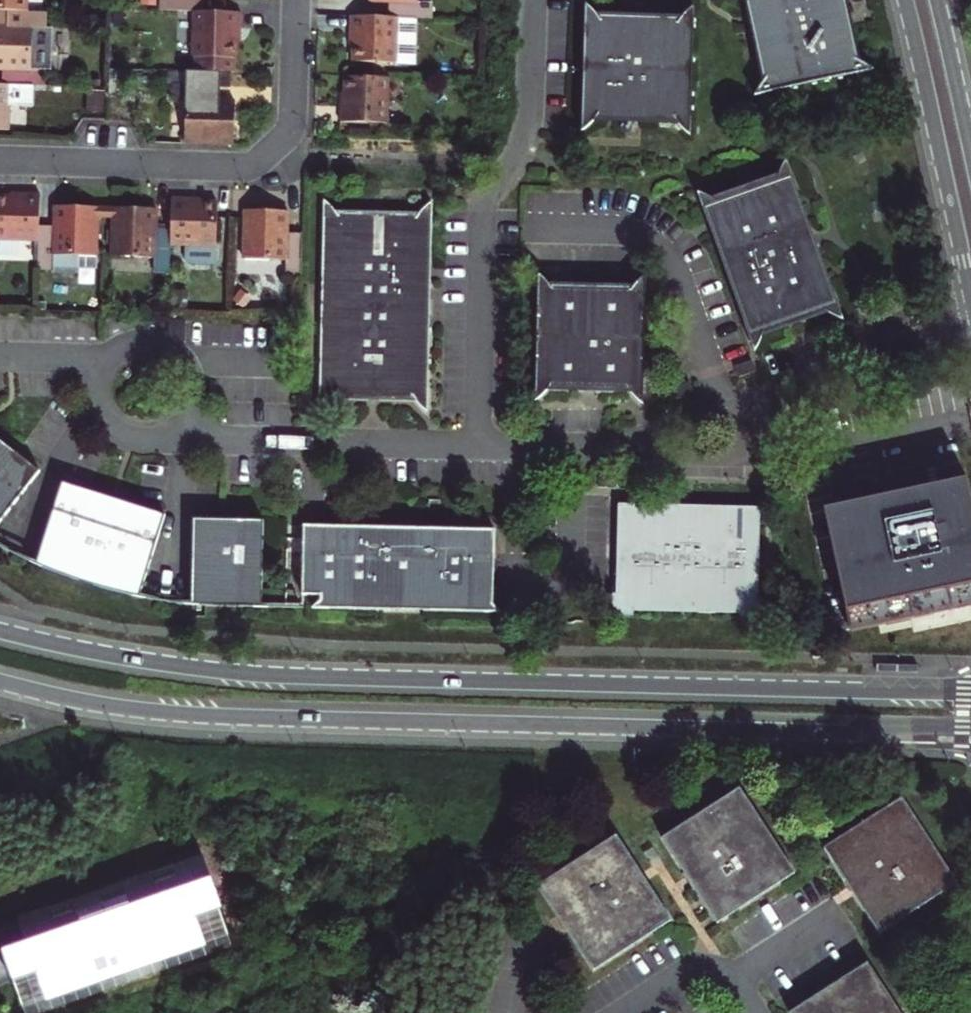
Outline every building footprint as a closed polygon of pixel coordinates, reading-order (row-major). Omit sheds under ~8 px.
[(30,17),(31,0),(0,0),(0,16),(30,17)] [(164,16),(199,16),(199,0),(230,1),(230,0),(164,0),(164,16)] [(371,6),(402,8),(401,23),(420,24),(438,25),(439,8),(421,7),(421,0),(371,0),(371,6)] [(759,94),(877,67),(861,56),(848,0),(750,0),(767,79),(759,94)] [(701,131),(704,10),(693,21),(609,17),(600,6),(596,128),(608,114),(690,117),(701,131)] [(13,89),(33,90),(49,90),(50,74),(54,74),(56,33),(51,33),(52,18),(30,17),(0,16),(0,72),(4,72),(14,72),(13,89)] [(247,35),(247,18),(199,16),(197,63),(200,63),(199,78),(228,79),(237,79),(237,65),(240,65),(241,35),(247,35)] [(401,23),(351,22),(350,37),(355,37),(354,67),(419,69),(420,24),(401,23)] [(4,89),(13,89),(14,72),(4,72),(4,89)] [(190,91),(190,78),(170,77),(170,90),(174,90),(190,91)] [(189,107),(188,150),(237,152),(239,107),(207,106),(207,93),(227,94),(228,79),(199,78),(190,78),(190,91),(174,90),(173,106),(189,107)] [(389,132),(392,84),(348,83),(346,115),(343,115),(342,129),(389,132)] [(0,89),(0,133),(10,133),(12,109),(31,110),(33,90),(13,89),(4,89),(0,89)] [(108,92),(92,92),(91,117),(108,118),(108,92)] [(846,315),(789,159),(779,175),(717,196),(697,190),(756,351),(764,330),(831,306),(846,315)] [(45,200),(28,199),(28,204),(0,202),(0,246),(43,248),(43,240),(45,200)] [(337,214),(324,201),(320,410),(333,397),(412,400),(426,413),(432,205),(419,217),(337,214)] [(198,205),(177,204),(176,246),(175,253),(191,253),(190,267),(195,272),(221,274),(223,210),(198,209),(198,205)] [(292,245),(293,234),(293,208),(251,207),(250,257),(291,259),(291,278),(307,278),(308,245),(292,245)] [(43,248),(42,278),(61,278),(61,280),(86,281),(87,264),(101,264),(102,228),(103,215),(63,214),(62,241),(43,240),(43,248)] [(102,228),(110,228),(111,215),(103,215),(102,228)] [(118,228),(118,215),(111,215),(110,228),(118,228)] [(118,215),(118,228),(116,263),(157,266),(156,282),(174,283),(175,253),(176,246),(158,244),(159,218),(118,215)] [(308,245),(309,235),(293,234),(292,245),(308,245)] [(644,396),(647,274),(636,285),(551,281),(542,271),(539,392),(551,378),(632,381),(644,396)] [(0,451),(0,544),(43,480),(0,451)] [(827,511),(855,635),(970,608),(970,496),(967,479),(827,511)] [(154,599),(173,516),(130,506),(70,492),(50,575),(154,599)] [(630,603),(639,605),(639,599),(748,602),(748,608),(753,609),(758,608),(767,604),(771,600),(773,596),(774,591),(775,585),(767,585),(770,497),(624,493),(622,578),(617,578),(617,583),(618,588),(622,597),(625,600),(630,603)] [(275,523),(244,522),(235,522),(204,521),(202,605),(273,608),(275,523)] [(500,600),(500,582),(501,558),(501,533),(311,529),(310,595),(500,600)] [(692,885),(718,925),(796,874),(741,788),(663,838),(686,875),(692,885)] [(955,885),(901,798),(824,848),(849,886),(854,895),(879,934),(955,885)] [(536,886),(591,972),(669,923),(644,884),(638,874),(615,837),(536,886)] [(232,947),(206,865),(24,923),(31,945),(6,953),(15,983),(41,975),(49,1001),(232,947)] [(649,868),(638,874),(644,884),(655,878),(649,868)] [(686,875),(677,881),(684,891),(692,885),(686,875)] [(854,895),(849,886),(840,892),(846,901),(854,895)] [(6,953),(31,945),(24,923),(0,930),(0,935),(6,953)] [(869,961),(792,1012),(903,1012),(869,961)] [(23,1009),(49,1001),(41,975),(15,983),(23,1009)] [(0,997),(0,1012),(20,1012),(12,992),(0,997)]
